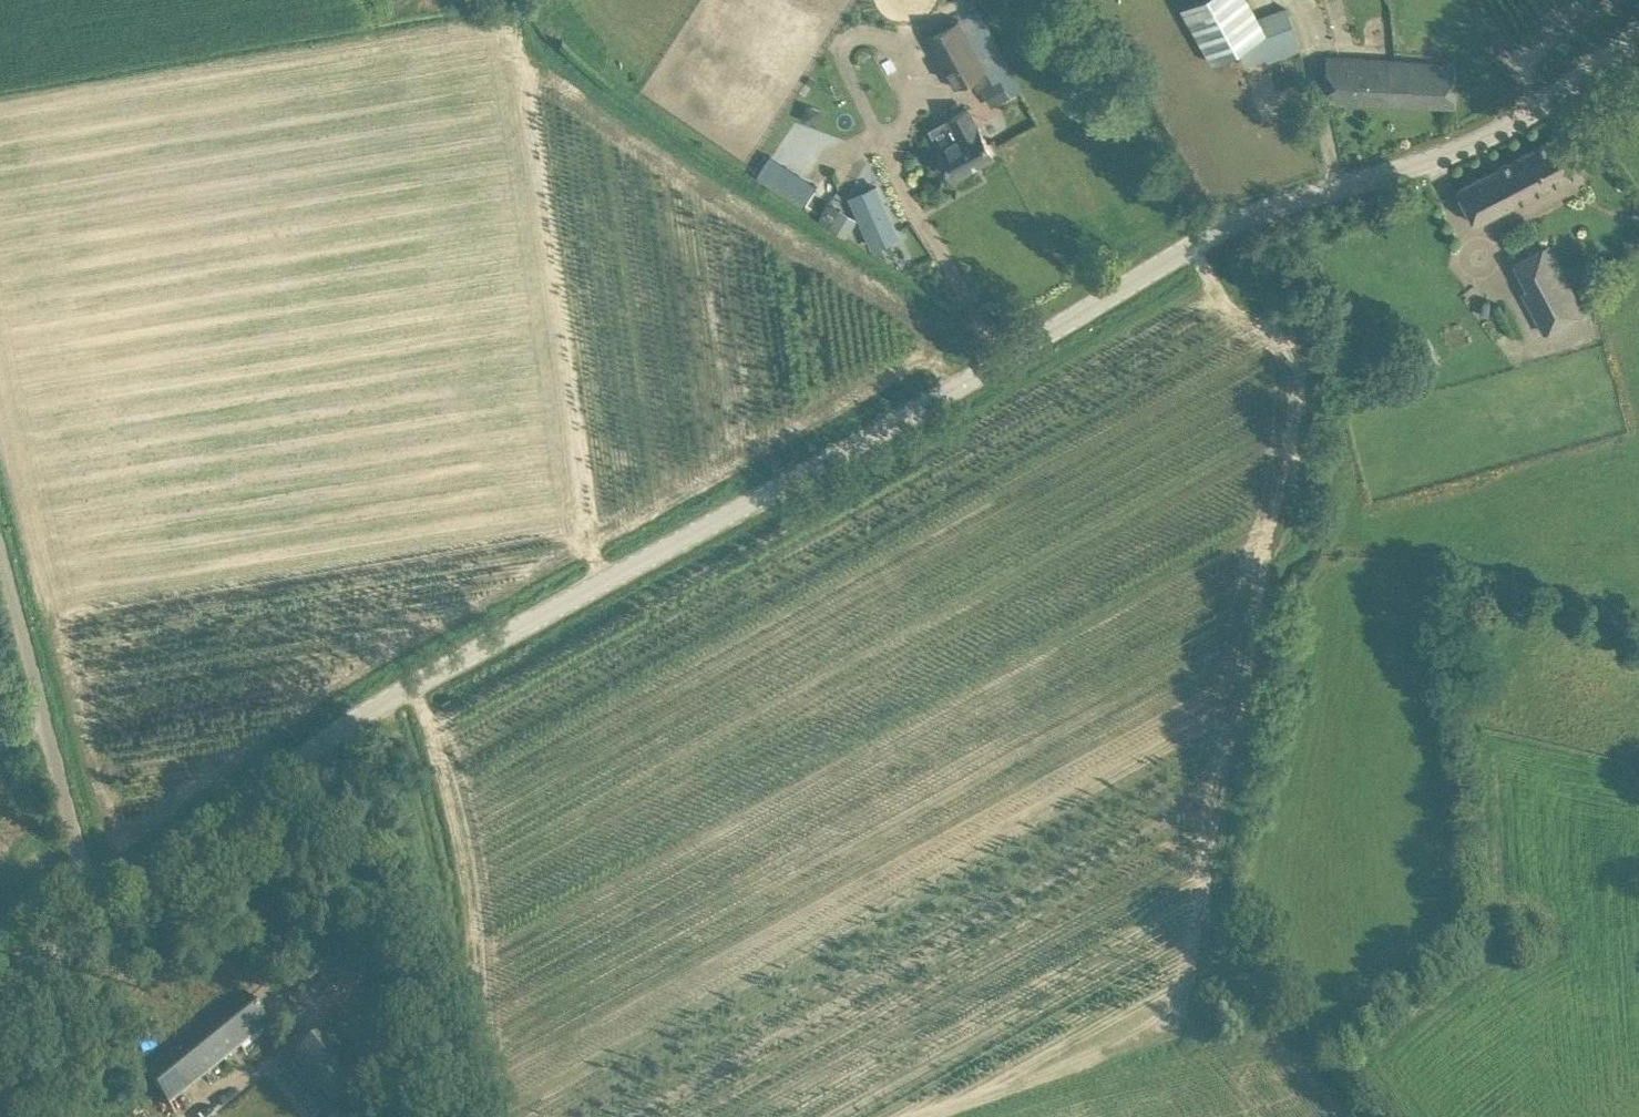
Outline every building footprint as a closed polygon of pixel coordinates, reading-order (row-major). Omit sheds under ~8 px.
[(1257,17),(1248,0),(1193,0),(1179,8),(1210,65),(1252,42),(1258,58),(1300,42),(1296,30),(1287,6),(1257,17)] [(959,18),(927,36),(956,87),(987,70),(991,77),(1010,66),(978,9),(959,19),(959,18)] [(1362,56),(1327,55),(1328,100),(1401,104),(1414,105),(1456,106),(1456,63),(1362,56)] [(941,149),(940,149),(954,175),(994,153),(980,127),(967,104),(948,115),(949,117),(961,138),(941,149)] [(1477,222),(1586,165),(1567,130),(1458,187),(1477,222)] [(773,151),(758,173),(804,203),(818,181),(773,151)] [(899,234),(877,186),(852,197),(874,246),(899,234)] [(836,203),(829,203),(819,217),(829,224),(839,209),(836,203)] [(1550,242),(1512,260),(1526,288),(1522,290),(1544,333),(1586,312),(1550,242)] [(1494,316),(1484,303),(1474,312),(1483,324),(1494,316)] [(168,1100),(248,1036),(265,1022),(274,1033),(275,1032),(237,985),(236,986),(245,996),(148,1075),(139,1064),(138,1065),(176,1111),(177,1111),(168,1100)] [(285,1069),(299,1086),(319,1110),(359,1078),(341,1057),(353,1047),(336,1027),(344,1021),(343,1020),(275,1076),(275,1077),(285,1069)]
